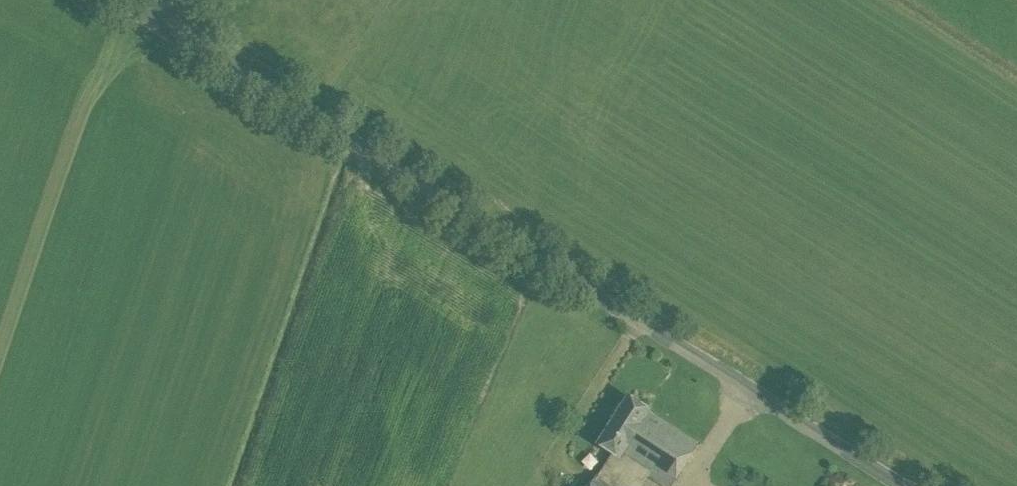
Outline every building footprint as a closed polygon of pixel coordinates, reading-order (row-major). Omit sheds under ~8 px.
[(612,454),(597,477),(596,476),(589,485),(613,485),(627,464),(663,485),(671,485),(697,444),(647,413),(648,411),(627,397),(596,445),(612,454)]
